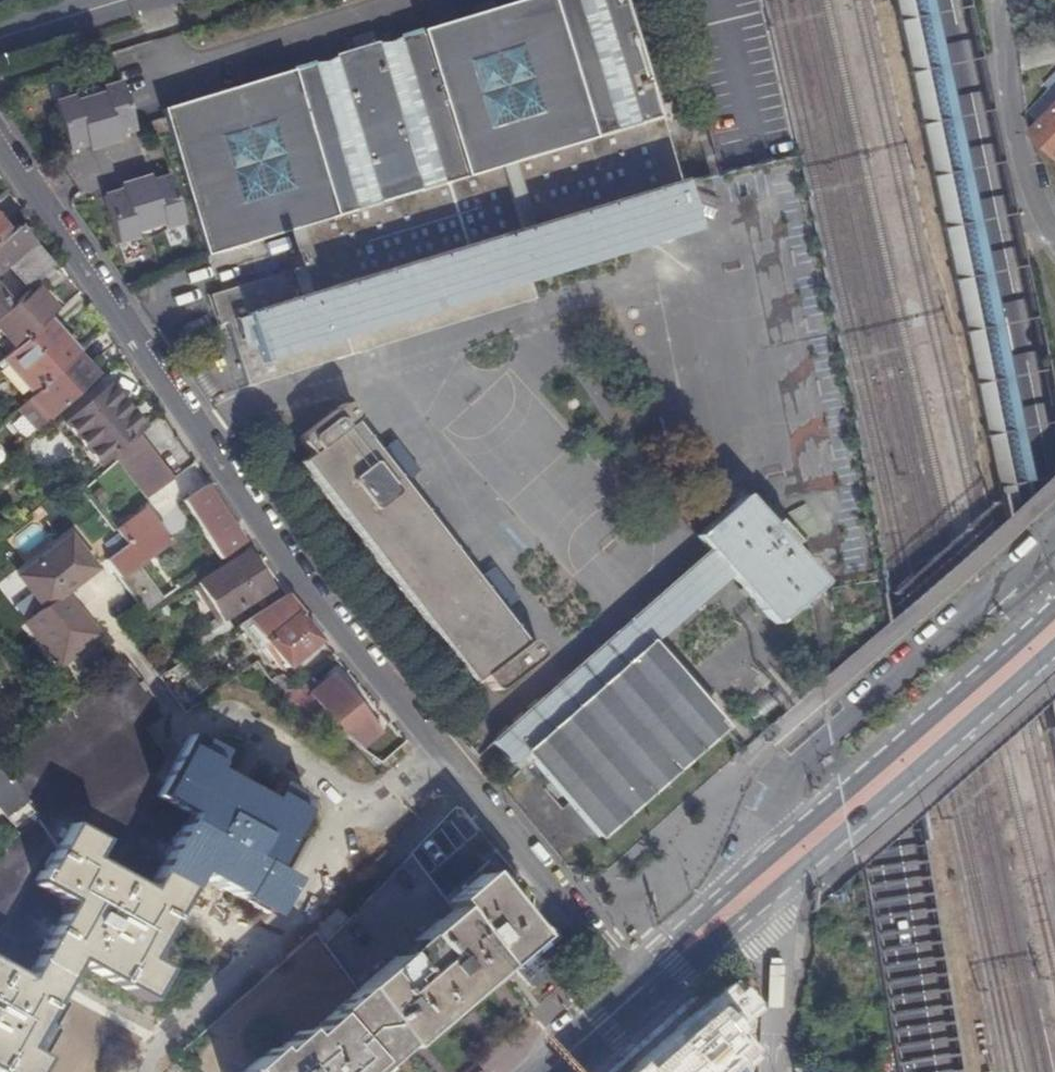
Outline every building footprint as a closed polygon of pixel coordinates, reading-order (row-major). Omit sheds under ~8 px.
[(673,237),(673,234),(691,228),(622,0),(519,0),(163,110),(207,257),(289,232),(296,256),(287,259),(291,271),(218,294),(247,387),(330,361),(324,344),(342,338),(329,292),(511,235),(524,279),(542,273),(544,277),(673,237)] [(1054,92),(1054,73),(1046,83),(1054,92)] [(72,98),(53,104),(68,151),(86,145),(88,151),(117,141),(115,136),(133,130),(119,83),(100,90),(102,95),(74,104),(72,98)] [(1032,129),(1032,131),(1054,151),(1054,105),(1032,129)] [(117,181),(118,186),(101,191),(115,238),(134,232),(133,227),(160,219),(162,224),(180,218),(166,171),(149,177),(147,172),(117,181)] [(9,233),(0,223),(0,241),(9,233)] [(41,257),(30,244),(31,244),(31,243),(17,226),(9,233),(0,241),(0,271),(7,265),(22,282),(29,289),(32,286),(40,279),(52,269),(41,257)] [(532,299),(524,279),(511,235),(329,292),(342,338),(324,344),(330,361),(532,299)] [(15,302),(0,285),(0,315),(15,302)] [(55,312),(32,286),(29,289),(15,302),(0,315),(0,332),(14,348),(47,318),(55,312)] [(14,348),(1,359),(33,394),(74,357),(78,353),(47,318),(14,348)] [(74,357),(95,380),(99,376),(78,353),(74,357)] [(35,402),(22,414),(37,430),(95,380),(74,357),(33,394),(30,397),(35,402)] [(146,498),(171,479),(136,434),(143,427),(108,387),(65,423),(99,463),(111,453),(112,454),(146,498)] [(17,409),(22,414),(35,402),(30,397),(17,409)] [(397,588),(472,684),(473,686),(482,678),(491,690),(493,691),(495,691),(497,691),(500,689),(535,663),(539,659),(541,658),(541,656),(541,654),(540,652),(536,647),(532,643),(530,642),(528,642),(526,642),(524,644),(500,613),(507,607),(484,576),(476,581),(401,485),(408,479),(385,449),(378,455),(353,423),(355,422),(356,420),(356,419),(356,417),(356,414),(349,406),(348,405),(346,405),(344,405),(341,405),(337,409),(301,437),(300,438),(299,440),(299,442),(300,444),(309,456),(300,463),(369,552),(382,568),(397,588)] [(100,464),(112,454),(111,453),(99,463),(100,464)] [(206,486),(182,502),(219,560),(242,544),(206,486)] [(660,784),(699,749),(723,727),(651,645),(666,632),(722,582),(730,575),(774,625),(819,585),(741,497),(696,537),(709,552),(702,558),(645,609),(630,622),(558,685),(565,694),(553,705),(545,697),(507,731),(527,755),(544,774),(584,820),(599,837),(620,818),(660,784)] [(804,507),(787,512),(795,541),(812,536),(804,507)] [(143,509),(117,528),(128,541),(154,522),(143,509)] [(169,541),(155,524),(105,560),(118,579),(137,564),(169,541)] [(44,606),(92,568),(68,537),(20,576),(44,606)] [(228,565),(227,562),(196,583),(220,620),(271,589),(246,552),(228,565)] [(162,599),(137,564),(118,579),(142,614),(162,599)] [(265,644),(261,646),(262,647),(282,670),(285,667),(286,668),(319,640),(297,615),(300,612),(302,611),(300,608),(289,589),(244,619),(265,644)] [(60,665),(96,636),(62,594),(25,622),(60,665)] [(320,639),(300,612),(297,615),(319,640),(320,639)] [(276,784),(274,787),(266,802),(260,799),(241,788),(223,778),(210,771),(220,753),(218,752),(190,737),(164,783),(155,778),(164,762),(150,737),(147,731),(166,715),(158,704),(137,674),(127,662),(0,756),(0,767),(2,770),(26,801),(37,815),(35,817),(0,843),(0,1071),(62,1071),(81,1039),(57,1027),(60,1021),(70,1002),(59,996),(78,961),(92,969),(107,977),(130,990),(146,999),(163,969),(157,966),(145,959),(148,955),(162,930),(196,872),(216,884),(262,910),(266,912),(270,905),(274,899),(284,882),(266,872),(301,810),(307,801),(276,785),(276,784)] [(313,697),(305,703),(317,717),(325,711),(340,731),(339,732),(359,747),(377,732),(331,676),(310,694),(313,697)] [(507,731),(494,743),(515,766),(527,755),(507,731)] [(32,813),(33,813),(25,802),(8,782),(5,784),(5,785),(0,778),(0,809),(12,825),(14,827),(32,813)] [(412,855),(324,944),(340,965),(359,989),(401,1046),(403,1048),(436,1021),(497,968),(445,898),(428,876),(412,855)] [(488,859),(445,898),(497,968),(530,938),(532,915),(488,859)] [(315,931),(324,944),(349,918),(339,908),(315,931)] [(689,1071),(740,1071),(745,1067),(728,1048),(759,1020),(725,983),(686,1019),(706,1041),(685,1060),(693,1068),(689,1071)] [(374,1069),(401,1046),(359,989),(328,1016),(304,1037),(299,1031),(273,1053),(269,1048),(242,1071),(243,1071),(376,1071),(374,1069)] [(679,1068),(657,1042),(622,1071),(674,1071),(679,1068)]
